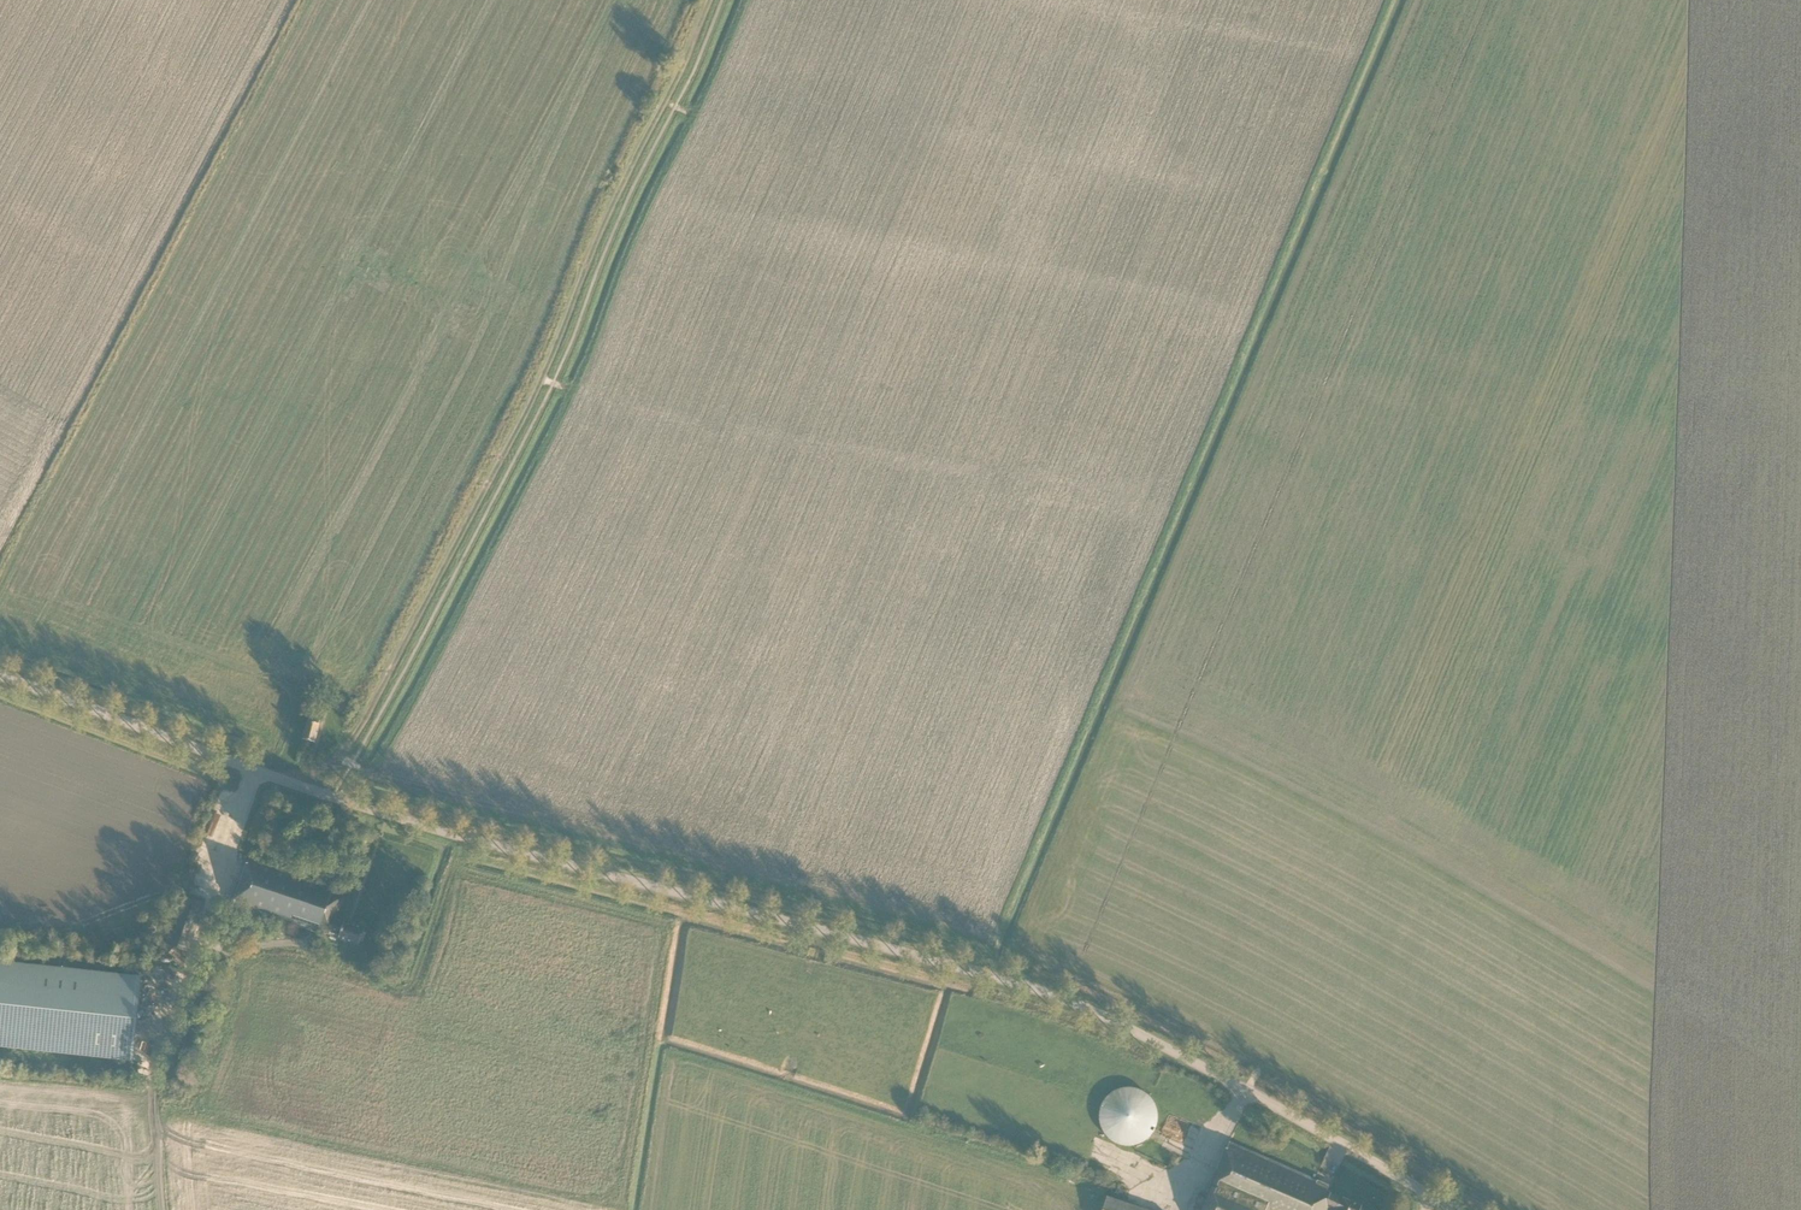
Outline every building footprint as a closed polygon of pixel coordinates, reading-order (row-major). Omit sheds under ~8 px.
[(314,698),(336,706),(339,699),(334,697),(336,694),(325,689),(323,694),(316,691),(314,698)] [(319,723),(321,716),(310,713),(308,720),(303,738),(315,742),(320,723),(319,723)] [(359,945),(365,927),(345,920),(344,922),(335,919),(344,890),(249,858),(233,904),(319,933),(320,931),(329,934),(330,931),(340,934),(338,937),(359,945)] [(132,1060),(141,977),(0,962),(0,1047),(132,1060)] [(1121,1144),(1128,1145),(1136,1144),(1143,1141),(1149,1136),(1154,1130),(1157,1123),(1158,1116),(1157,1108),(1154,1101),(1149,1095),(1143,1090),(1136,1087),(1128,1086),(1121,1087),(1113,1090),(1107,1095),(1103,1101),(1100,1108),(1099,1116),(1100,1123),(1103,1130),(1107,1136),(1113,1141),(1121,1144)] [(1362,1209),(1360,1206),(1361,1205),(1342,1197),(1326,1190),(1328,1184),(1229,1141),(1200,1209),(1362,1209)] [(1107,1196),(1102,1209),(1150,1209),(1107,1196)]
